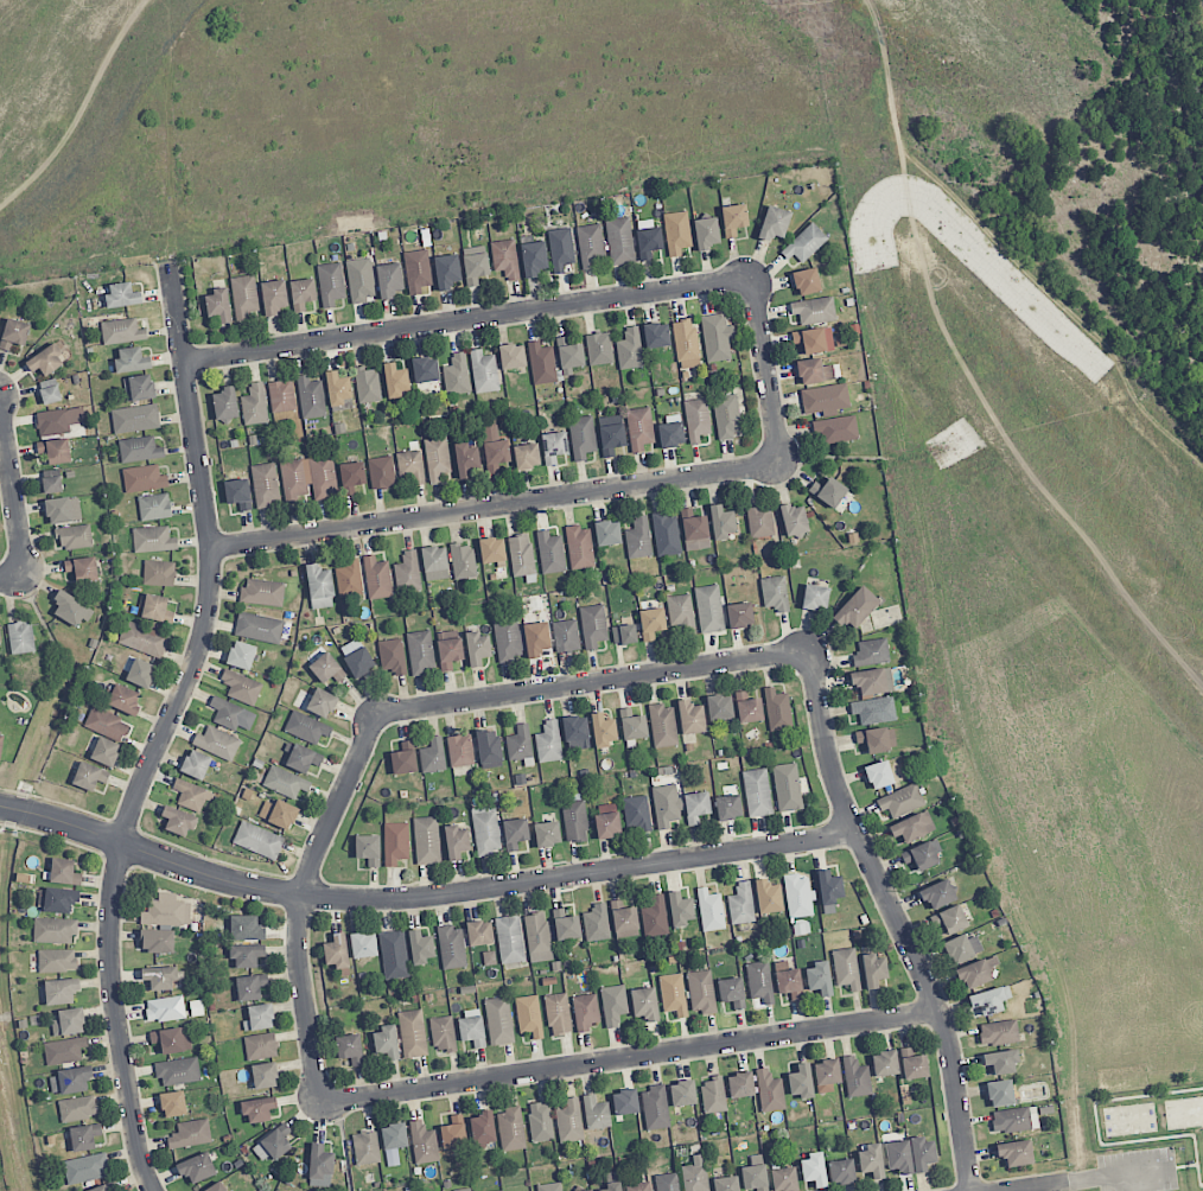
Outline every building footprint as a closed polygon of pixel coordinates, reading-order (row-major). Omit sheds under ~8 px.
[(721,207),(724,239),(737,238),(736,228),(747,227),(745,205),(721,207)] [(759,239),(770,241),(772,236),(785,238),(791,211),(766,206),(759,239)] [(669,257),(682,256),(680,249),(692,247),(687,211),(663,215),(669,257)] [(628,217),(604,220),(612,267),(636,263),(628,217)] [(720,243),(716,217),(693,221),(698,252),(711,250),(710,245),(720,243)] [(651,260),(651,251),(660,250),(657,220),(638,221),(639,230),(636,231),(639,261),(651,260)] [(802,263),(828,239),(812,222),(780,252),(788,260),(794,255),(802,263)] [(576,228),(583,270),(606,267),(599,224),(576,228)] [(564,273),(564,265),(574,264),(571,228),(548,230),(552,274),(564,273)] [(519,280),(515,240),(491,242),(494,271),(504,270),(506,282),(519,280)] [(546,269),(545,241),(523,242),(525,278),(538,277),(537,270),(546,269)] [(422,294),(421,287),(433,285),(427,249),(402,253),(410,296),(422,294)] [(479,285),(478,277),(490,275),(486,253),(462,257),(467,287),(479,285)] [(436,291),(452,290),(451,282),(460,282),(459,255),(435,256),(436,291)] [(377,295),(371,257),(345,261),(352,305),(368,302),(367,297),(377,295)] [(345,299),(341,263),(317,265),(321,309),(335,307),(334,300),(345,299)] [(402,290),(401,263),(377,265),(379,300),(394,299),(393,291),(402,290)] [(796,295),(820,293),(817,269),(794,271),(796,295)] [(256,276),(231,277),(234,321),(248,320),(248,312),(258,311),(256,276)] [(277,308),(288,307),(284,279),(260,283),(265,318),(278,316),(277,308)] [(305,302),(316,301),(314,279),(290,281),(293,313),(306,311),(305,302)] [(106,284),(108,307),(142,305),(141,292),(132,292),(131,283),(106,284)] [(218,316),(219,324),(231,323),(227,289),(205,292),(208,317),(218,316)] [(792,316),(799,314),(801,325),(836,319),(832,296),(790,304),(792,316)] [(729,338),(735,338),(734,325),(726,326),(725,314),(701,316),(706,362),(731,360),(729,338)] [(11,352),(13,343),(24,347),(31,325),(7,318),(0,343),(0,349),(11,352)] [(101,322),(103,344),(147,340),(146,329),(137,330),(136,318),(101,322)] [(673,322),(677,361),(686,361),(686,368),(699,367),(695,319),(673,322)] [(667,322),(643,325),(647,349),(670,346),(667,322)] [(624,327),(625,340),(616,341),(619,370),(643,367),(639,326),(624,327)] [(792,345),(802,344),(803,355),(826,353),(823,328),(791,332),(792,345)] [(585,336),(590,366),(614,362),(609,332),(585,336)] [(561,370),(584,366),(581,343),(569,345),(567,337),(556,338),(561,370)] [(527,342),(534,386),(558,382),(552,346),(541,348),(540,340),(527,342)] [(524,344),(499,346),(501,370),(525,368),(524,344)] [(40,368),(44,376),(65,365),(55,345),(25,361),(31,373),(40,368)] [(116,348),(117,372),(151,370),(151,356),(142,357),(141,347),(116,348)] [(476,394),(500,390),(494,354),(483,356),(482,349),(469,351),(476,394)] [(470,393),(466,352),(450,353),(452,366),(443,367),(446,395),(470,393)] [(413,359),(415,383),(439,381),(436,357),(413,359)] [(801,386),(835,379),(832,365),(822,367),(820,357),(796,362),(801,386)] [(410,394),(408,369),(396,370),(395,362),(384,364),(387,397),(410,394)] [(360,404),(381,400),(376,369),(363,371),(363,367),(354,368),(360,404)] [(352,399),(350,377),(338,378),(337,370),(325,371),(329,407),(343,406),(342,399),(352,399)] [(297,376),(302,419),(326,417),(322,380),(310,382),(309,374),(297,376)] [(153,375),(124,377),(125,401),(154,399),(153,375)] [(295,410),(293,380),(268,382),(271,413),(295,410)] [(241,397),(244,425),(268,423),(264,382),(249,383),(250,396),(241,397)] [(801,389),(804,414),(822,412),(823,417),(838,415),(838,409),(849,408),(847,384),(801,389)] [(42,405),(61,401),(58,385),(39,389),(42,405)] [(213,390),(215,420),(237,419),(235,389),(213,390)] [(742,435),(736,394),(713,398),(718,439),(742,435)] [(700,444),(699,436),(711,434),(707,399),(685,401),(689,445),(700,444)] [(114,433),(160,428),(157,404),(111,409),(114,433)] [(643,444),(655,442),(650,407),(626,410),(632,453),(644,452),(643,444)] [(36,412),(38,434),(70,432),(69,424),(84,423),(83,408),(36,412)] [(585,453),(596,452),(593,416),(569,418),(574,462),(586,461),(585,453)] [(812,420),(814,443),(858,440),(855,416),(812,420)] [(501,472),(500,464),(510,462),(507,439),(499,441),(496,420),(481,422),(488,474),(501,472)] [(684,446),(682,423),(658,424),(660,448),(684,446)] [(615,457),(614,447),(625,446),(623,424),(599,426),(602,458),(615,457)] [(556,455),(567,454),(565,432),(543,434),(545,466),(557,465),(556,455)] [(164,447),(155,448),(154,437),(119,439),(120,461),(165,459),(164,447)] [(441,483),(440,473),(450,473),(448,438),(425,439),(428,484),(441,483)] [(37,442),(38,455),(47,454),(48,465),(70,463),(68,439),(37,442)] [(478,443),(454,446),(458,480),(470,478),(469,470),(480,469),(478,443)] [(540,468),(538,443),(514,446),(516,470),(540,468)] [(413,485),(424,485),(421,451),(397,453),(399,477),(412,476),(413,485)] [(284,504),(298,503),(298,495),(308,494),(307,486),(314,485),(315,500),(337,498),(333,456),(280,460),(284,504)] [(396,486),(392,456),(367,459),(372,490),(396,486)] [(344,496),(355,494),(354,486),(366,484),(363,461),(340,464),(344,496)] [(254,508),(278,507),(276,464),(252,465),(254,508)] [(125,492),(169,489),(168,475),(159,476),(158,465),(123,468),(125,492)] [(63,492),(61,476),(42,478),(43,494),(63,492)] [(823,486),(815,481),(808,491),(834,509),(847,489),(829,476),(823,486)] [(239,503),(240,512),(252,510),(247,478),(223,482),(227,504),(239,503)] [(141,521),(171,518),(169,493),(138,496),(141,521)] [(46,500),(48,524),(81,522),(79,497),(46,500)] [(711,505),(713,538),(736,537),(734,511),(722,512),(721,504),(711,505)] [(785,537),(808,535),(804,506),(792,508),(791,504),(781,505),(785,537)] [(746,509),(751,539),(775,535),(770,505),(746,509)] [(680,510),(686,551),(711,548),(706,516),(695,517),(693,508),(680,510)] [(658,557),(682,553),(675,512),(651,516),(658,557)] [(634,529),(625,530),(627,559),(651,556),(648,515),(632,517),(634,529)] [(619,521),(594,523),(596,546),(620,545),(619,521)] [(54,528),(55,540),(62,539),(63,550),(93,548),(91,525),(54,528)] [(133,527),(134,552),(178,551),(177,537),(169,538),(169,526),(133,527)] [(571,570),(594,567),(590,526),(566,529),(571,570)] [(563,535),(549,536),(548,530),(538,530),(541,573),(565,572),(563,535)] [(508,537),(512,576),(534,574),(530,534),(508,537)] [(506,560),(502,537),(478,541),(482,564),(506,560)] [(451,546),(453,579),(476,578),(474,545),(451,546)] [(446,547),(422,548),(424,581),(448,579),(446,547)] [(403,564),(394,565),(396,592),(420,590),(417,549),(402,551),(403,564)] [(389,562),(376,562),(375,555),(365,556),(367,599),(391,598),(389,562)] [(64,561),(66,573),(74,572),(76,584),(99,580),(95,556),(64,561)] [(345,568),(335,569),(337,597),(362,595),(360,558),(345,559),(345,568)] [(143,585),(174,586),(175,562),(144,561),(143,585)] [(331,570),(320,571),(319,564),(306,565),(310,609),(334,607),(331,570)] [(776,607),(776,613),(788,613),(786,577),(761,578),(762,607),(776,607)] [(283,605),(284,581),(243,580),(242,605),(283,605)] [(724,632),(720,585),(696,587),(699,633),(724,632)] [(828,587),(804,585),(802,608),(826,611),(828,587)] [(854,629),(880,602),(861,585),(831,618),(841,628),(846,622),(854,629)] [(59,605),(54,614),(77,628),(82,619),(87,623),(95,610),(59,589),(52,601),(59,605)] [(137,617),(172,624),(175,613),(166,610),(168,598),(142,592),(137,617)] [(667,597),(670,626),(681,625),(682,634),(695,633),(691,594),(667,597)] [(753,626),(751,603),(727,605),(729,629),(753,626)] [(598,649),(597,642),(609,640),(603,605),(579,608),(585,651),(598,649)] [(642,642),(655,641),(654,631),(665,631),(664,608),(640,610),(642,642)] [(234,635),(279,644),(284,621),(238,612),(234,635)] [(492,621),(499,664),(515,661),(513,654),(526,652),(523,629),(518,630),(516,617),(492,621)] [(170,636),(126,620),(117,643),(161,660),(170,636)] [(555,652),(579,651),(577,620),(553,622),(555,652)] [(551,649),(546,621),(523,625),(528,659),(541,657),(540,650),(551,649)] [(8,624),(11,654),(35,652),(32,622),(8,624)] [(636,643),(635,625),(612,626),(613,645),(636,643)] [(411,675),(435,673),(431,631),(407,633),(411,675)] [(489,636),(479,636),(479,631),(465,632),(469,668),(481,667),(481,658),(491,657),(489,636)] [(353,678),(374,669),(362,638),(340,647),(353,678)] [(382,670),(393,669),(394,676),(407,674),(401,638),(377,642),(382,670)] [(438,640),(439,672),(452,671),(452,661),(463,661),(461,638),(438,640)] [(859,653),(852,653),(853,664),(889,662),(887,639),(858,641),(859,653)] [(257,647),(234,640),(226,664),(249,671),(257,647)] [(346,676),(328,651),(308,665),(322,684),(332,677),(337,684),(346,676)] [(149,689),(156,665),(133,658),(126,682),(149,689)] [(231,686),(226,696),(253,707),(263,684),(225,668),(220,681),(231,686)] [(849,671),(850,686),(859,686),(859,695),(892,693),(891,669),(849,671)] [(107,704),(133,716),(142,695),(116,683),(107,704)] [(788,693),(775,694),(774,686),(764,687),(769,731),(792,729),(788,693)] [(327,719),(337,697),(314,687),(305,710),(327,719)] [(760,691),(736,692),(738,723),(761,721),(760,691)] [(730,694),(706,697),(709,721),(733,718),(730,694)] [(256,712),(212,698),(208,707),(217,710),(212,723),(236,731),(237,727),(251,731),(256,712)] [(860,715),(860,723),(895,721),(894,698),(851,700),(851,715),(860,715)] [(692,707),(691,699),(677,701),(682,735),(706,731),(702,705),(692,707)] [(672,703),(648,707),(655,749),(679,745),(672,703)] [(130,722),(92,706),(84,726),(122,741),(130,722)] [(645,714),(633,715),(632,708),(621,709),(622,740),(646,738),(645,714)] [(329,737),(333,727),(292,710),(284,731),(317,745),(321,734),(329,737)] [(618,744),(615,719),(603,720),(602,712),(590,714),(595,747),(618,744)] [(562,719),(567,752),(590,749),(586,715),(562,719)] [(544,733),(535,734),(538,762),(561,760),(558,719),(543,720),(544,733)] [(525,766),(534,765),(528,723),(516,725),(518,735),(505,736),(509,761),(524,759),(525,766)] [(241,738),(207,726),(204,736),(196,733),(191,746),(233,761),(241,738)] [(855,732),(858,752),(867,750),(867,754),(896,749),(893,727),(855,732)] [(501,767),(499,729),(477,730),(479,768),(501,767)] [(450,767),(473,765),(472,735),(448,736),(450,767)] [(111,768),(121,746),(99,736),(90,758),(111,768)] [(430,737),(431,748),(419,748),(421,773),(445,771),(442,736),(430,737)] [(417,773),(414,740),(397,742),(398,752),(390,752),(392,775),(417,773)] [(284,752),(289,754),(284,765),(306,774),(310,764),(319,767),(323,756),(289,741),(284,752)] [(212,758),(189,749),(180,772),(202,781),(212,758)] [(871,790),(894,783),(886,760),(864,767),(871,790)] [(72,784),(92,792),(97,781),(106,784),(111,773),(81,761),(72,784)] [(802,810),(797,763),(773,766),(778,812),(802,810)] [(308,792),(312,782),(271,765),(262,786),(295,799),(300,789),(308,792)] [(742,772),(749,818),(773,814),(766,768),(742,772)] [(177,804),(201,811),(204,800),(211,802),(214,791),(174,779),(172,790),(181,793),(177,804)] [(888,809),(892,819),(925,803),(915,782),(875,801),(881,812),(888,809)] [(657,830),(670,829),(669,821),(683,820),(681,798),(678,798),(676,784),(652,786),(657,830)] [(684,794),(687,826),(699,825),(698,815),(710,814),(708,792),(684,794)] [(569,802),(562,802),(566,843),(588,840),(583,794),(568,795),(569,802)] [(741,819),(739,795),(715,797),(717,820),(741,819)] [(626,827),(636,826),(637,833),(651,831),(647,796),(623,798),(626,827)] [(289,831),(299,808),(276,799),(274,805),(265,801),(258,817),(289,831)] [(189,838),(196,816),(164,806),(161,817),(168,819),(164,830),(189,838)] [(477,857),(503,853),(500,825),(497,825),(495,806),(471,809),(477,857)] [(901,835),(904,843),(936,832),(929,811),(888,826),(892,838),(901,835)] [(621,835),(619,813),(594,815),(597,837),(621,835)] [(440,863),(438,817),(414,818),(415,864),(440,863)] [(503,821),(507,853),(517,851),(515,842),(529,840),(526,818),(503,821)] [(277,859),(284,836),(240,822),(233,846),(277,859)] [(560,846),(558,822),(534,823),(536,847),(560,846)] [(397,866),(397,860),(409,859),(408,823),(383,824),(385,867),(397,866)] [(460,861),(459,851),(469,851),(468,826),(445,827),(447,861),(460,861)] [(355,835),(354,859),(368,859),(368,867),(379,867),(380,836),(355,835)] [(914,861),(918,872),(938,863),(934,854),(941,851),(936,838),(900,854),(905,865),(914,861)] [(74,873),(74,860),(51,859),(50,883),(81,885),(82,874),(74,873)] [(834,899),(843,897),(841,876),(830,877),(829,869),(818,870),(823,915),(835,913),(834,899)] [(810,874),(784,877),(788,918),(814,916),(810,874)] [(758,914),(782,912),(780,884),(768,885),(767,878),(755,880),(758,914)] [(956,900),(947,878),(920,890),(929,912),(956,900)] [(737,894),(727,896),(732,925),(756,921),(749,880),(736,883),(737,894)] [(32,909),(70,914),(72,903),(78,904),(80,893),(35,886),(32,909)] [(725,930),(722,893),(708,895),(707,887),(698,888),(702,932),(725,930)] [(672,926),(695,922),(691,898),(681,899),(680,891),(668,893),(672,926)] [(140,923),(190,925),(191,902),(176,901),(176,893),(158,893),(158,900),(149,900),(148,912),(140,912),(140,923)] [(649,895),(650,908),(641,909),(644,937),(668,935),(664,894),(649,895)] [(638,936),(636,901),(613,903),(614,937),(638,936)] [(583,913),(586,942),(610,939),(606,902),(591,904),(592,912),(583,913)] [(968,926),(958,904),(929,917),(934,928),(942,924),(948,936),(968,926)] [(566,917),(564,908),(552,910),(556,941),(581,938),(578,915),(566,917)] [(529,963),(551,961),(547,913),(525,915),(529,963)] [(525,961),(519,915),(494,918),(502,964),(525,961)] [(257,916),(230,916),(230,940),(265,940),(265,926),(257,926),(257,916)] [(75,944),(76,920),(34,918),(33,943),(75,944)] [(469,947),(493,944),(490,920),(466,923),(469,947)] [(462,925),(438,928),(442,970),(466,967),(462,925)] [(435,961),(432,936),(421,937),(420,929),(409,930),(412,964),(435,961)] [(174,931),(142,930),(141,952),(173,953),(174,931)] [(381,932),(383,979),(408,978),(406,931),(381,932)] [(375,932),(350,935),(352,959),(377,956),(375,932)] [(333,943),(323,944),(325,966),(334,965),(335,970),(348,969),(345,933),(332,934),(333,943)] [(976,935),(966,939),(964,934),(943,943),(952,965),(983,952),(976,935)] [(265,945),(231,945),(232,969),(257,968),(257,957),(266,957),(265,945)] [(833,950),(836,986),(850,985),(850,993),(860,992),(856,948),(833,950)] [(38,950),(39,971),(76,971),(76,950),(38,950)] [(862,957),(865,990),(878,988),(877,980),(887,979),(885,955),(862,957)] [(964,979),(967,989),(993,981),(989,969),(999,966),(996,956),(954,969),(957,981),(964,979)] [(774,963),(776,971),(789,969),(788,960),(774,963)] [(764,1005),(773,1004),(770,962),(747,964),(750,999),(763,998),(764,1005)] [(820,997),(832,996),(828,963),(805,966),(808,991),(819,989),(820,997)] [(175,967),(141,968),(142,980),(150,980),(151,991),(176,990),(175,967)] [(717,1011),(710,969),(687,973),(693,1015),(717,1011)] [(778,994),(791,993),(791,1000),(802,1000),(801,970),(776,971),(778,994)] [(676,1011),(676,1018),(686,1017),(684,974),(660,975),(662,1012),(676,1011)] [(268,987),(267,975),(236,977),(238,1002),(260,1000),(259,987),(268,987)] [(721,1003),(732,1001),(733,1010),(746,1008),(741,977),(717,981),(721,1003)] [(80,991),(79,979),(45,980),(46,1005),(73,1004),(73,991),(80,991)] [(629,1014),(624,984),(600,988),(607,1029),(620,1027),(618,1016),(629,1014)] [(966,996),(972,1019),(1003,1011),(1000,1001),(1011,998),(1008,985),(966,996)] [(646,1024),(660,1021),(653,986),(629,991),(634,1017),(645,1015),(646,1024)] [(551,1036),(572,1033),(566,992),(544,996),(551,1036)] [(600,1022),(596,993),(572,997),(578,1033),(591,1031),(590,1024),(600,1022)] [(147,1023),(185,1020),(183,996),(145,1000),(147,1023)] [(484,1000),(491,1047),(515,1043),(508,996),(484,1000)] [(532,1031),(532,1039),(542,1039),(540,996),(516,997),(518,1032),(532,1031)] [(274,1028),(271,1003),(247,1006),(249,1020),(242,1021),(244,1032),(274,1028)] [(59,1020),(52,1020),(53,1035),(84,1034),(83,1008),(58,1010),(59,1020)] [(427,1056),(422,1009),(398,1012),(403,1058),(427,1056)] [(455,1050),(454,1017),(431,1018),(432,1051),(455,1050)] [(460,1041),(473,1041),(474,1048),(484,1047),(483,1017),(459,1018),(460,1041)] [(1019,1040),(1015,1019),(979,1026),(982,1046),(1019,1040)] [(381,1033),(373,1033),(374,1055),(387,1054),(387,1061),(398,1060),(396,1025),(381,1025),(381,1033)] [(160,1043),(161,1054),(192,1051),(189,1027),(149,1031),(151,1044),(160,1043)] [(247,1060),(278,1054),(274,1032),(243,1037),(247,1060)] [(351,1058),(351,1066),(362,1066),(361,1035),(336,1036),(338,1059),(351,1058)] [(88,1047),(87,1038),(44,1042),(46,1064),(82,1061),(80,1048),(88,1047)] [(914,1056),(913,1047),(900,1049),(904,1080),(928,1077),(926,1055),(914,1056)] [(1018,1063),(1017,1050),(982,1053),(984,1066),(992,1066),(993,1075),(1014,1073),(1013,1064),(1018,1063)] [(898,1075),(896,1051),(872,1053),(874,1077),(898,1075)] [(857,1067),(856,1055),(843,1056),(847,1098),(871,1095),(868,1066),(857,1067)] [(157,1061),(159,1084),(200,1082),(198,1058),(157,1061)] [(840,1083),(839,1060),(815,1061),(816,1093),(833,1092),(833,1084),(840,1083)] [(278,1087),(275,1062),(252,1065),(254,1089),(278,1087)] [(788,1073),(790,1098),(812,1097),(810,1063),(797,1063),(797,1072),(788,1073)] [(786,1109),(781,1078),(771,1080),(769,1067),(755,1070),(762,1113),(786,1109)] [(52,1095),(87,1092),(86,1080),(93,1080),(92,1068),(50,1071),(52,1095)] [(730,1099),(754,1096),(752,1072),(728,1075),(730,1099)] [(703,1113),(726,1111),(724,1079),(701,1080),(703,1113)] [(1013,1105),(1011,1080),(987,1082),(989,1107),(1013,1105)] [(672,1107),(696,1104),(694,1081),(670,1083),(672,1107)] [(671,1127),(664,1086),(640,1089),(647,1131),(671,1127)] [(638,1113),(636,1089),(613,1092),(615,1115),(638,1113)] [(186,1115),(184,1091),(160,1093),(163,1117),(186,1115)] [(584,1095),(586,1129),(610,1128),(609,1102),(596,1103),(595,1094),(584,1095)] [(59,1100),(61,1120),(98,1117),(96,1096),(59,1100)] [(277,1109),(275,1096),(240,1102),(242,1116),(247,1115),(249,1125),(271,1121),(269,1110),(277,1109)] [(559,1143),(583,1141),(579,1097),(565,1098),(566,1106),(555,1107),(559,1143)] [(550,1103),(529,1104),(531,1142),(552,1141),(550,1103)] [(496,1111),(502,1152),(526,1148),(520,1107),(496,1111)] [(991,1111),(993,1133),(1036,1129),(1034,1107),(991,1111)] [(479,1111),(479,1118),(471,1118),(472,1144),(494,1143),(493,1110),(479,1111)] [(450,1115),(451,1125),(440,1126),(442,1148),(466,1146),(463,1114),(450,1115)] [(212,1143),(208,1118),(177,1124),(179,1133),(167,1135),(170,1150),(212,1143)] [(437,1130),(424,1130),(423,1120),(411,1120),(413,1163),(438,1163),(437,1130)] [(102,1135),(101,1124),(69,1128),(73,1152),(95,1149),(93,1136),(102,1135)] [(285,1137),(292,1133),(285,1124),(251,1146),(263,1165),(291,1147),(285,1137)] [(407,1147),(405,1124),(381,1126),(386,1167),(399,1166),(398,1148),(407,1147)] [(355,1165),(380,1163),(377,1132),(352,1134),(355,1165)] [(927,1173),(926,1163),(935,1163),(934,1138),(911,1139),(912,1173),(927,1173)] [(997,1158),(1005,1157),(1006,1168),(1033,1164),(1030,1140),(995,1144),(997,1158)] [(885,1143),(887,1170),(900,1168),(901,1175),(912,1174),(908,1141),(885,1143)] [(309,1186),(332,1187),(333,1152),(323,1152),(323,1143),(310,1143),(309,1186)] [(858,1147),(859,1173),(872,1172),(872,1179),(883,1179),(881,1146),(858,1147)] [(180,1177),(187,1174),(191,1185),(217,1174),(207,1151),(175,1165),(180,1177)] [(109,1176),(103,1152),(62,1162),(68,1186),(109,1176)] [(685,1190),(708,1190),(705,1154),(692,1155),(693,1165),(682,1166),(685,1190)] [(751,1165),(763,1164),(762,1155),(750,1156),(751,1165)] [(801,1156),(802,1181),(814,1181),(814,1188),(825,1187),(823,1155),(801,1156)] [(855,1182),(852,1159),(828,1162),(832,1186),(855,1182)] [(765,1165),(741,1167),(743,1190),(757,1188),(757,1190),(768,1190),(765,1165)] [(774,1190),(794,1190),(798,1190),(794,1167),(770,1170),(774,1190)] [(658,1190),(680,1190),(678,1173),(656,1175),(658,1190)] [(737,1177),(713,1178),(714,1190),(739,1190),(737,1177)] [(220,1181),(204,1190),(226,1190),(220,1181)] [(537,1190),(561,1190),(560,1182),(536,1186),(537,1190)] [(598,1190),(621,1190),(621,1182),(606,1183),(606,1190),(598,1190)] [(649,1182),(625,1184),(626,1190),(651,1190),(649,1182)]
